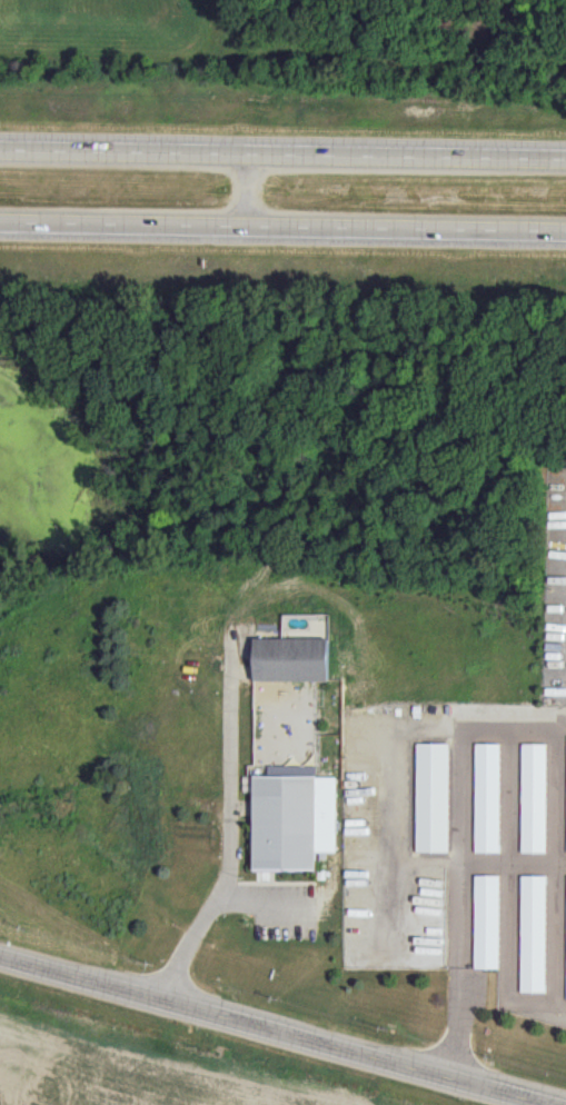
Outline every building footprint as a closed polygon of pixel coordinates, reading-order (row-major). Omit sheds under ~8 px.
[(252,681),(326,681),(326,639),(252,639),(252,681)] [(520,852),(545,852),(546,744),(521,744),(520,852)] [(474,745),(474,854),(498,854),(498,745),(474,745)] [(251,777),(251,870),(316,870),(316,777),(251,777)] [(474,877),(498,877),(497,969),(471,969),(474,877)] [(519,877),(544,877),(544,993),(519,993),(519,877)]
